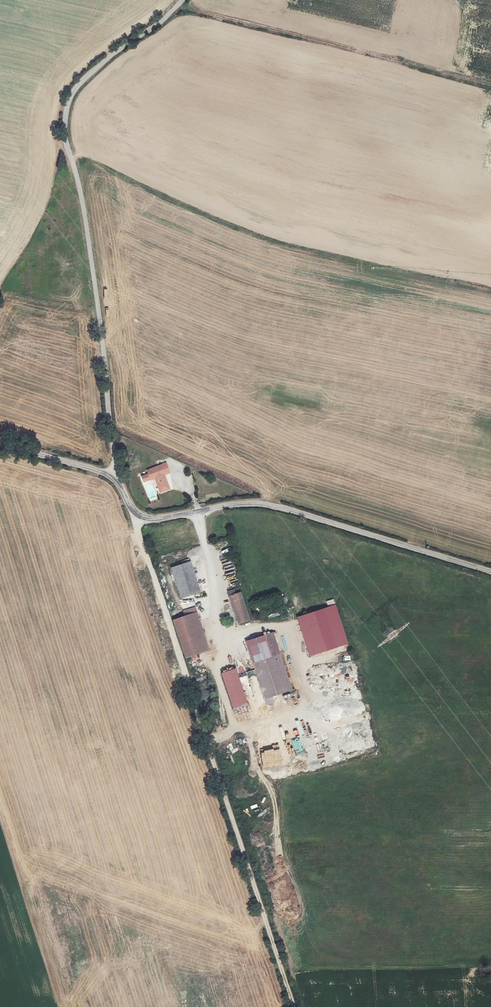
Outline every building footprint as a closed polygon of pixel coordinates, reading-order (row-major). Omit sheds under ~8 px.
[(165,464),(146,470),(149,479),(154,477),(156,481),(155,483),(158,492),(165,490),(163,484),(165,483),(163,478),(162,475),(168,473),(165,464)] [(194,593),(184,564),(171,568),(182,597),(194,593)] [(234,564),(226,565),(229,583),(237,582),(234,564)] [(235,591),(228,593),(239,623),(249,620),(240,593),(236,595),(235,591)] [(337,605),(297,617),(308,656),(348,645),(337,605)] [(208,651),(196,613),(173,620),(186,658),(208,651)] [(269,634),(249,641),(254,657),(251,658),(265,698),(289,690),(269,634)] [(237,669),(223,674),(235,709),(249,704),(237,669)] [(255,699),(263,696),(258,680),(250,682),(255,699)] [(291,737),(268,741),(271,754),(268,755),(270,762),(295,758),(291,737)]
